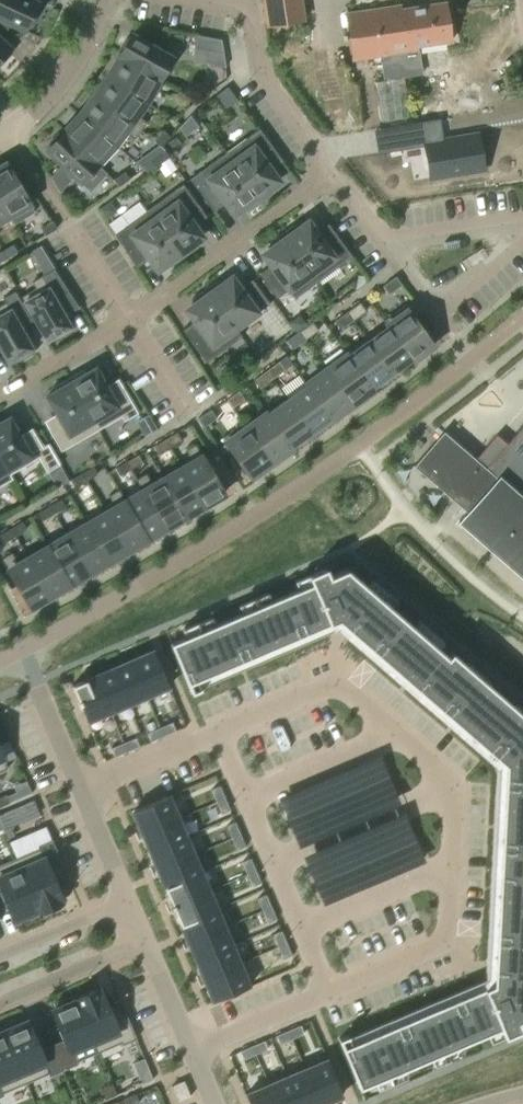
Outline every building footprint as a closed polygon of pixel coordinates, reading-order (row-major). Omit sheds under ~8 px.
[(13,23),(25,28),(30,19),(34,21),(41,5),(30,0),(0,0),(0,16),(13,23)] [(304,19),(301,0),(264,0),(267,25),(304,19)] [(354,59),(419,50),(418,45),(451,40),(446,2),(402,9),(401,4),(347,12),(354,59)] [(0,16),(0,37),(13,23),(0,16)] [(221,39),(198,34),(193,60),(226,66),(221,39)] [(120,56),(158,79),(171,57),(132,35),(129,39),(126,38),(119,50),(122,52),(120,56)] [(1,64),(13,51),(0,39),(0,63),(1,64)] [(120,56),(108,76),(146,101),(158,79),(120,56)] [(146,101),(108,76),(94,96),(141,130),(147,121),(136,114),(146,101)] [(384,117),(405,114),(400,76),(380,78),(384,117)] [(226,109),(238,100),(227,87),(216,95),(226,109)] [(141,130),(94,96),(80,115),(119,147),(128,134),(135,138),(141,130)] [(119,147),(80,115),(64,133),(96,163),(100,166),(119,147)] [(440,118),(421,121),(425,145),(431,178),(465,172),(482,169),(477,134),(443,140),(440,118)] [(225,153),(260,202),(273,192),(270,188),(280,181),(272,169),(283,160),(260,128),(225,153)] [(161,147),(170,137),(164,131),(155,141),(161,147)] [(96,163),(64,133),(61,135),(58,133),(49,143),(51,146),(48,150),(80,180),(96,163)] [(165,150),(150,160),(155,168),(158,166),(170,157),(165,150)] [(260,202),(225,153),(190,178),(214,211),(225,202),(234,214),(244,207),(247,211),(260,202)] [(170,157),(158,166),(165,176),(177,167),(170,157)] [(7,164),(0,167),(0,200),(8,214),(14,224),(35,211),(7,164)] [(73,181),(70,177),(60,169),(51,178),(61,193),(73,181)] [(124,171),(113,179),(119,187),(130,179),(124,171)] [(183,183),(148,209),(184,257),(197,248),(194,243),(204,236),(195,225),(207,216),(183,183)] [(99,211),(105,221),(114,215),(114,209),(110,204),(99,211)] [(184,257),(148,209),(114,234),(137,267),(149,258),(157,270),(167,263),(171,267),(184,257)] [(41,227),(45,234),(57,228),(52,220),(41,227)] [(295,223),(282,233),(317,281),(352,256),(328,223),(316,232),(308,220),(298,227),(295,223)] [(317,281),(282,233),(269,242),(272,246),(262,254),(271,265),(259,274),(276,298),(288,290),(294,298),(317,281)] [(43,269),(53,265),(44,243),(34,247),(43,269)] [(13,244),(1,250),(6,258),(17,251),(13,244)] [(21,296),(47,340),(56,335),(57,337),(58,339),(74,329),(73,328),(72,328),(55,298),(68,291),(54,268),(32,281),(36,288),(21,296)] [(219,279),(206,288),(236,329),(236,328),(270,304),(252,279),(240,287),(232,276),(222,283),(219,279)] [(396,276),(384,284),(390,293),(402,284),(396,276)] [(236,329),(206,288),(193,298),(196,302),(186,309),(195,321),(183,329),(207,362),(242,336),(236,328),(236,329)] [(8,362),(17,357),(19,359),(18,359),(19,361),(35,351),(34,350),(34,351),(17,320),(28,314),(15,291),(3,298),(5,302),(0,305),(0,348),(8,362)] [(360,302),(348,311),(354,319),(366,310),(360,302)] [(411,359),(415,364),(437,348),(405,304),(383,320),(386,324),(390,330),(391,329),(412,359),(411,359)] [(354,319),(348,311),(335,320),(341,329),(354,319)] [(298,314),(287,323),(294,332),(305,324),(298,314)] [(299,331),(305,339),(318,330),(312,322),(299,331)] [(390,330),(386,324),(367,339),(371,344),(392,373),(411,359),(412,359),(391,329),(390,330)] [(305,339),(299,331),(287,340),(293,348),(305,339)] [(347,353),(351,358),(373,388),(373,387),(392,373),(371,344),(367,339),(347,353)] [(347,353),(344,348),(323,364),(326,369),(327,368),(353,403),(374,388),(373,387),(373,388),(351,358),(347,353)] [(267,370),(273,378),(285,369),(279,361),(267,370)] [(68,377),(98,429),(122,416),(124,420),(138,412),(122,383),(109,391),(96,368),(86,373),(84,368),(68,377)] [(353,403),(327,368),(326,369),(306,383),(307,384),(308,383),(332,417),(331,417),(332,419),(353,403)] [(273,378),(267,370),(254,379),(260,387),(273,378)] [(61,451),(98,429),(68,377),(53,386),(56,391),(46,396),(60,419),(47,426),(61,451)] [(308,383),(307,384),(287,398),(312,432),(331,417),(332,417),(308,383)] [(239,390),(227,399),(233,408),(245,399),(239,390)] [(287,398),(268,412),(267,413),(292,447),(292,446),(312,432),(287,398)] [(211,409),(198,418),(204,427),(217,418),(211,409)] [(267,413),(268,412),(267,411),(246,427),(272,462),(293,447),(292,446),(292,447),(267,413)] [(9,475),(10,474),(46,453),(35,433),(22,441),(9,418),(0,423),(0,459),(9,475)] [(246,427),(243,422),(222,437),(225,442),(251,478),(272,462),(246,427)] [(508,443),(497,434),(476,459),(444,431),(414,465),(467,511),(460,520),(461,521),(462,520),(466,523),(522,573),(522,426),(508,443)] [(177,432),(166,439),(170,446),(181,440),(177,432)] [(170,446),(166,439),(154,445),(159,453),(170,446)] [(193,461),(183,467),(205,505),(224,493),(196,444),(186,450),(193,461)] [(138,454),(127,461),(131,469),(143,462),(138,454)] [(0,459),(0,486),(12,479),(10,474),(9,475),(0,459)] [(131,469),(127,461),(116,468),(120,475),(131,469)] [(93,466),(82,473),(86,481),(97,474),(93,466)] [(183,467),(163,478),(186,516),(205,505),(183,467)] [(86,481),(82,473),(70,480),(75,487),(86,481)] [(143,491),(144,490),(166,528),(186,516),(163,478),(153,485),(146,473),(136,479),(143,491)] [(109,495),(113,502),(103,508),(127,550),(147,539),(125,501),(119,489),(109,495)] [(143,491),(125,501),(147,539),(166,528),(144,490),(143,491)] [(61,499),(49,506),(54,514),(65,507),(61,499)] [(49,506),(38,513),(42,520),(54,514),(49,506)] [(103,508),(82,520),(85,525),(86,524),(108,562),(127,550),(103,508)] [(22,522),(10,528),(15,536),(26,530),(22,522)] [(86,524),(85,525),(66,536),(89,573),(108,562),(86,524)] [(10,528),(0,535),(0,537),(3,543),(15,536),(10,528)] [(66,536),(47,547),(69,585),(89,573),(66,536)] [(47,547),(28,558),(50,596),(69,585),(47,547)] [(50,596),(28,558),(18,564),(11,553),(2,559),(30,608),(50,596)] [(170,643),(191,693),(201,689),(200,686),(197,680),(338,620),(504,764),(492,983),(351,1043),(348,1037),(347,1034),(338,1038),(359,1088),(487,1034),(490,1042),(522,1029),(518,1021),(522,1018),(522,722),(510,710),(514,706),(486,682),(482,686),(462,669),(466,664),(451,651),(447,656),(346,568),(329,575),(326,567),(308,574),(308,575),(297,579),(294,580),(298,588),(170,643)] [(146,696),(169,686),(153,650),(131,660),(146,696)] [(128,704),(146,696),(131,660),(112,668),(128,704)] [(128,704),(112,668),(94,675),(110,711),(128,704)] [(72,685),(87,721),(110,711),(94,675),(72,685)] [(1,742),(8,738),(0,720),(0,740),(1,742)] [(171,722),(159,727),(163,736),(175,730),(171,722)] [(159,727),(147,733),(147,734),(150,741),(163,736),(159,727)] [(135,738),(123,743),(126,751),(138,746),(138,744),(135,738)] [(123,743),(111,748),(114,756),(126,751),(123,743)] [(385,754),(274,801),(291,840),(402,794),(385,754)] [(10,802),(31,793),(26,781),(14,786),(17,792),(7,796),(10,802)] [(219,785),(211,789),(216,801),(224,798),(219,785)] [(0,797),(0,807),(10,802),(6,794),(0,797)] [(168,795),(132,810),(141,833),(177,818),(168,795)] [(224,798),(216,801),(221,813),(230,810),(224,798)] [(413,817),(302,864),(318,903),(429,856),(413,817)] [(177,818),(141,833),(149,851),(185,836),(177,818)] [(235,822),(226,825),(232,838),(240,834),(235,822)] [(16,851),(52,836),(47,823),(11,839),(16,851)] [(240,834),(232,838),(237,850),(245,846),(240,834)] [(185,836),(149,851),(157,869),(193,854),(185,836)] [(38,848),(16,857),(39,911),(41,910),(43,915),(60,908),(58,903),(61,902),(61,901),(62,900),(50,870),(62,865),(52,839),(37,845),(38,848)] [(193,854),(157,869),(165,887),(201,872),(193,854)] [(1,891),(14,920),(37,911),(38,912),(39,911),(16,857),(0,864),(0,891),(1,891)] [(250,858),(242,861),(247,874),(255,870),(250,858)] [(255,870),(247,874),(252,886),(254,885),(260,882),(255,870)] [(201,872),(165,887),(171,904),(170,904),(171,906),(208,890),(201,872)] [(208,890),(171,906),(172,908),(173,907),(180,924),(216,908),(208,890)] [(265,894),(257,898),(262,910),(271,907),(265,894)] [(271,907),(262,910),(268,922),(273,920),(276,919),(271,907)] [(216,908),(180,924),(188,942),(224,926),(216,908)] [(224,926),(188,942),(195,960),(231,945),(224,926)] [(281,930),(272,934),(278,946),(286,943),(281,930)] [(286,943),(278,946),(283,958),(291,955),(286,943)] [(231,945),(195,960),(203,978),(239,963),(232,946),(231,945)] [(239,963),(203,978),(213,1001),(249,985),(239,963)] [(98,988),(75,998),(98,1052),(121,1042),(122,1045),(123,1044),(136,1039),(125,1013),(112,1019),(100,989),(98,989),(98,988)] [(56,1007),(52,1009),(64,1039),(52,1044),(63,1070),(77,1064),(76,1061),(98,1052),(75,998),(74,998),(75,999),(72,1000),(72,999),(71,996),(54,1003),(56,1007)] [(6,1029),(3,1030),(25,1083),(48,1073),(49,1076),(49,1075),(63,1070),(52,1044),(39,1049),(27,1020),(22,1022),(20,1017),(4,1024),(6,1029)] [(300,1025),(288,1030),(291,1038),(303,1033),(300,1025)] [(3,1095),(4,1095),(3,1092),(25,1083),(3,1030),(0,1031),(0,1096),(3,1095)] [(288,1030),(275,1035),(279,1044),(291,1038),(288,1030)] [(264,1040),(251,1045),(255,1054),(267,1049),(264,1040)] [(251,1045),(239,1051),(243,1059),(255,1054),(251,1045)] [(153,1080),(144,1059),(133,1063),(142,1084),(153,1080)] [(342,1095),(327,1059),(304,1069),(319,1103),(321,1103),(342,1095)] [(286,1076),(298,1103),(319,1103),(304,1069),(286,1076)] [(268,1084),(276,1103),(298,1103),(286,1076),(268,1084)] [(183,1080),(171,1085),(178,1101),(190,1096),(183,1080)] [(245,1094),(249,1103),(276,1103),(268,1084),(245,1094)] [(117,1095),(112,1085),(100,1090),(104,1101),(117,1095)] [(123,1099),(125,1103),(134,1103),(139,1102),(135,1094),(123,1099)]
